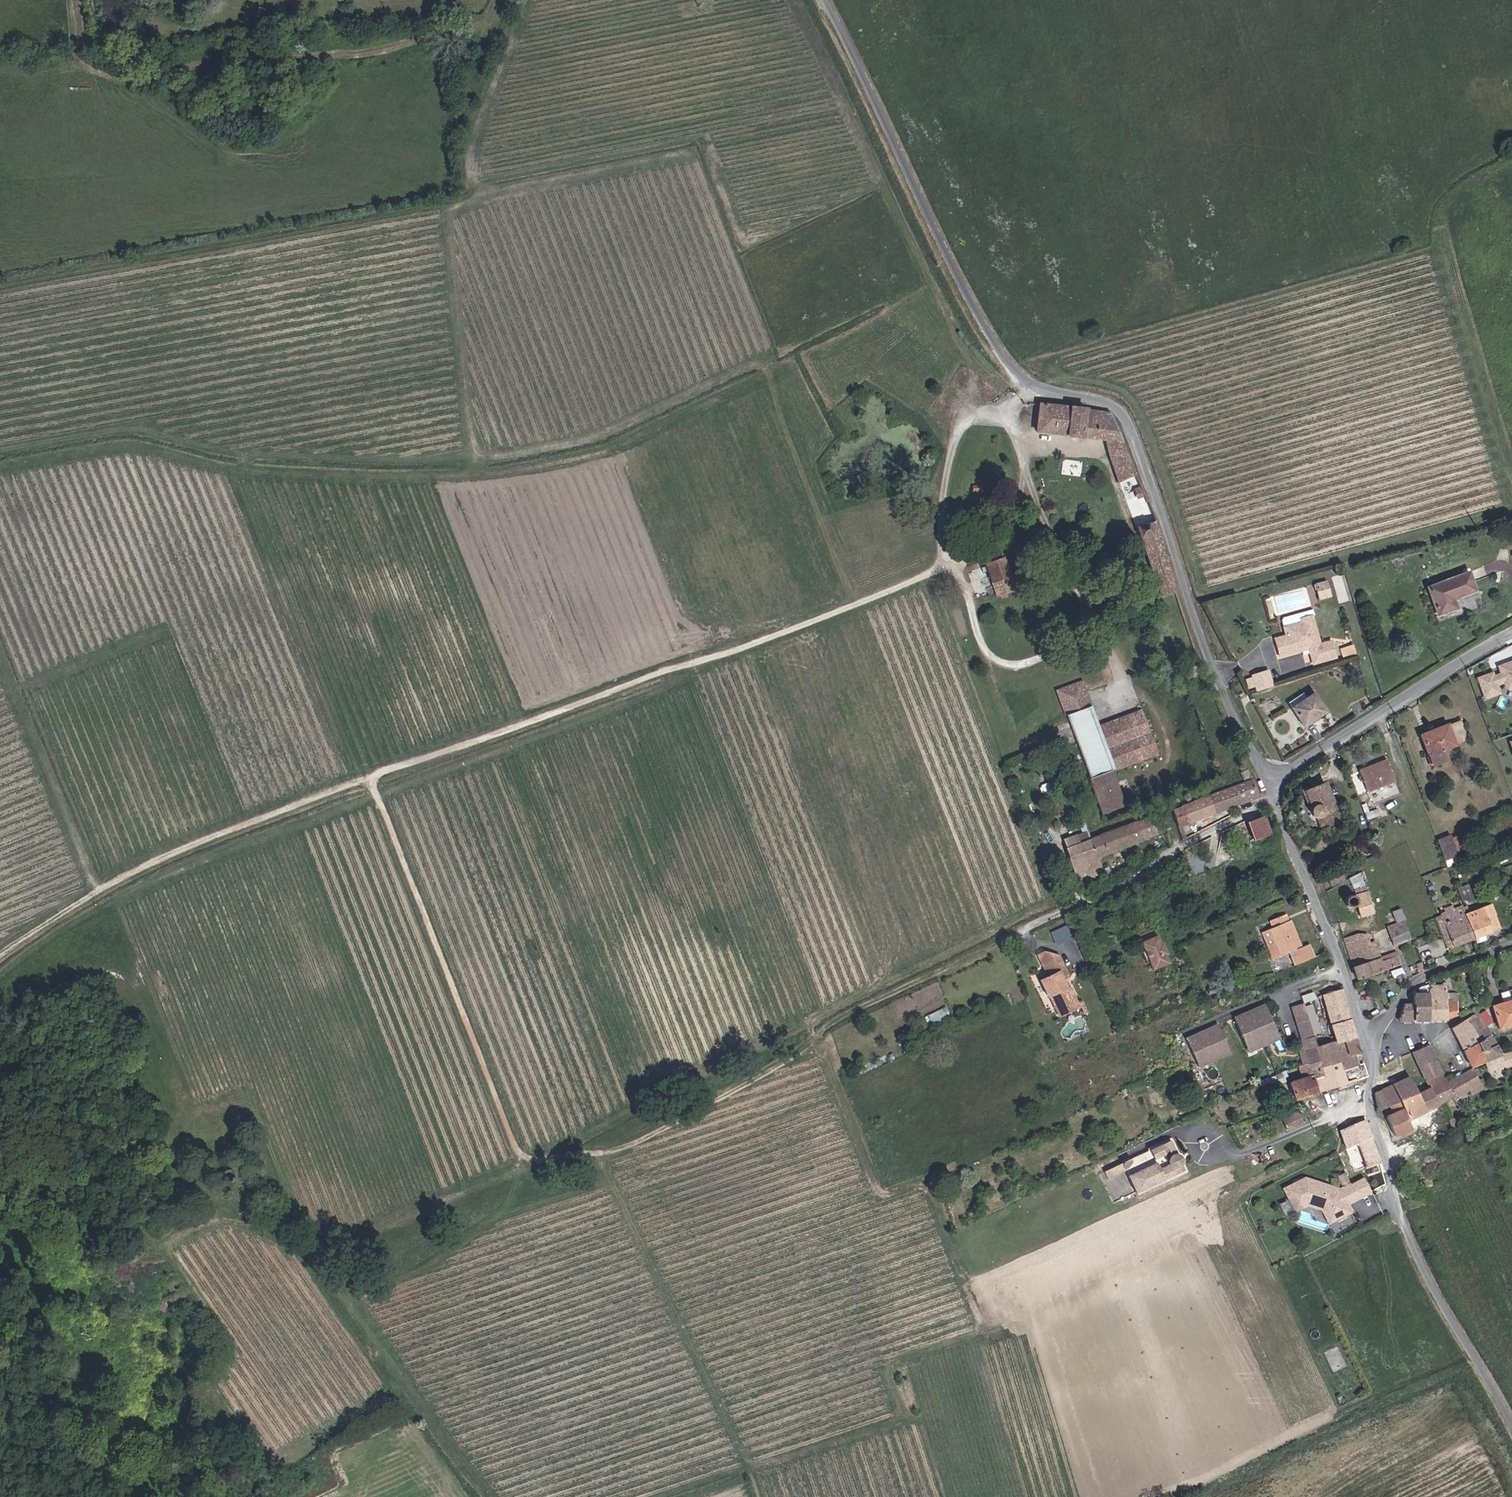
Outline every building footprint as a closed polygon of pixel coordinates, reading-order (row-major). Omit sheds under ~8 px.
[(1120,481),(1137,475),(1112,414),(1038,405),(1036,431),(1065,435),(1065,438),(1081,440),(1081,436),(1103,439),(1120,481)] [(1010,556),(989,565),(996,581),(1016,572),(1015,569),(1010,556)] [(1478,581),(1471,564),(1429,581),(1438,606),(1456,598),(1454,592),(1478,581)] [(1016,572),(996,581),(1002,597),(1022,588),(1016,572)] [(1329,580),(1316,584),(1320,601),(1333,597),(1329,580)] [(1321,661),(1342,653),(1337,639),(1327,643),(1315,612),(1305,615),(1302,606),(1287,611),(1285,614),(1291,629),(1280,633),(1288,654),(1315,645),(1321,661)] [(1497,669),(1500,676),(1494,678),(1492,675),(1478,680),(1486,701),(1500,696),(1497,687),(1503,685),(1505,690),(1509,692),(1511,691),(1511,663),(1497,669)] [(1273,685),(1269,670),(1253,674),(1258,690),(1273,685)] [(1067,687),(1111,806),(1130,799),(1118,765),(1165,747),(1149,705),(1103,722),(1087,680),(1067,687)] [(1329,707),(1317,689),(1295,701),(1308,720),(1329,707)] [(1476,717),(1482,735),(1487,733),(1481,715),(1476,717)] [(1461,743),(1468,740),(1462,722),(1439,731),(1451,762),(1466,756),(1461,743)] [(1398,753),(1370,763),(1377,783),(1405,773),(1398,753)] [(1319,780),(1326,796),(1331,796),(1334,798),(1336,801),(1336,804),(1334,807),(1331,810),(1333,815),(1351,807),(1338,773),(1319,780)] [(1189,819),(1264,790),(1259,775),(1182,803),(1189,819)] [(1331,796),(1326,796),(1323,797),(1321,801),(1320,803),(1322,808),(1324,810),(1327,811),(1331,810),(1334,807),(1336,804),(1336,801),(1334,798),(1331,796)] [(1099,833),(1072,844),(1082,870),(1109,859),(1106,851),(1167,828),(1161,811),(1099,833)] [(1276,830),(1269,814),(1255,821),(1262,837),(1276,830)] [(1464,829),(1468,845),(1476,842),(1471,826),(1464,829)] [(1454,831),(1460,848),(1468,845),(1464,829),(1463,827),(1454,831)] [(1453,850),(1460,848),(1454,831),(1448,833),(1453,850)] [(1460,848),(1462,855),(1471,852),(1468,845),(1460,848)] [(1354,848),(1339,854),(1342,863),(1357,856),(1354,848)] [(1456,858),(1462,855),(1460,848),(1453,850),(1456,858)] [(1480,881),(1470,884),(1474,895),(1484,892),(1480,881)] [(1373,883),(1362,887),(1364,890),(1365,892),(1365,895),(1362,901),(1366,909),(1380,903),(1373,883)] [(1399,895),(1390,899),(1402,932),(1420,927),(1414,908),(1405,911),(1399,895)] [(1484,931),(1493,927),(1508,922),(1499,899),(1475,908),(1484,931)] [(1461,939),(1484,931),(1475,908),(1472,900),(1450,908),(1461,939)] [(1450,908),(1444,910),(1456,942),(1461,939),(1450,908)] [(1299,962),(1312,955),(1307,945),(1314,941),(1302,914),(1297,916),(1294,909),(1278,916),(1283,924),(1280,926),(1287,939),(1283,941),(1289,952),(1293,950),(1299,962)] [(1071,921),(1055,929),(1061,941),(1077,933),(1071,921)] [(1351,931),(1365,970),(1407,956),(1403,946),(1390,950),(1383,931),(1374,934),(1371,927),(1367,925),(1365,925),(1351,931)] [(1484,931),(1486,937),(1495,933),(1493,927),(1484,931)] [(1161,928),(1145,936),(1158,964),(1174,957),(1172,952),(1173,948),(1167,935),(1164,936),(1161,928)] [(1049,946),(1040,950),(1051,974),(1044,977),(1051,993),(1054,992),(1063,1013),(1089,1001),(1088,997),(1083,998),(1073,975),(1076,973),(1067,952),(1049,946)] [(1410,967),(1402,969),(1403,976),(1411,974),(1410,967)] [(1444,980),(1443,969),(1436,972),(1440,1010),(1459,1009),(1467,1005),(1465,991),(1455,993),(1454,978),(1444,980)] [(1440,1010),(1436,972),(1431,975),(1423,982),(1423,994),(1422,1010),(1440,1010)] [(1339,1001),(1355,996),(1349,979),(1334,986),(1339,1001)] [(1501,996),(1508,1019),(1511,1018),(1511,993),(1501,996)] [(1423,994),(1412,995),(1409,1011),(1422,1010),(1423,994)] [(1288,1023),(1275,996),(1260,1003),(1272,1030),(1288,1023)] [(1344,1016),(1359,1011),(1355,996),(1339,1001),(1344,1016)] [(1302,1002),(1313,1032),(1325,1027),(1319,1012),(1313,997),(1302,1002)] [(1487,1033),(1500,1028),(1485,1002),(1475,1009),(1487,1033)] [(1272,1030),(1260,1003),(1244,1010),(1257,1037),(1272,1030)] [(948,1006),(930,1013),(934,1023),(952,1015),(948,1006)] [(1472,1040),(1482,1035),(1487,1033),(1475,1009),(1461,1018),(1472,1040)] [(1354,1031),(1364,1028),(1359,1011),(1344,1016),(1348,1026),(1350,1033),(1354,1031)] [(1205,1051),(1237,1035),(1228,1017),(1218,1022),(1220,1028),(1209,1033),(1207,1027),(1196,1032),(1205,1051)] [(1218,1022),(1207,1027),(1209,1033),(1220,1028),(1218,1022)] [(1288,1023),(1272,1030),(1275,1037),(1291,1029),(1288,1023)] [(1334,1051),(1336,1056),(1349,1052),(1341,1033),(1327,1034),(1325,1027),(1313,1032),(1320,1056),(1334,1051)] [(1369,1057),(1372,1056),(1369,1043),(1364,1028),(1354,1031),(1359,1046),(1365,1044),(1369,1057)] [(1495,1051),(1509,1044),(1500,1028),(1487,1033),(1482,1035),(1491,1052),(1495,1051)] [(1275,1037),(1272,1030),(1257,1037),(1260,1044),(1275,1037)] [(1353,1063),(1369,1057),(1365,1044),(1359,1046),(1354,1031),(1350,1033),(1341,1033),(1349,1052),(1353,1063)] [(1239,1039),(1237,1035),(1205,1051),(1207,1054),(1214,1050),(1217,1056),(1233,1048),(1230,1043),(1239,1039)] [(1481,1057),(1491,1052),(1482,1035),(1472,1040),(1481,1057)] [(1241,1045),(1239,1039),(1230,1043),(1233,1048),(1241,1045)] [(1495,1051),(1498,1059),(1509,1056),(1511,1057),(1511,1043),(1509,1044),(1495,1051)] [(1385,1117),(1393,1137),(1400,1138),(1416,1130),(1412,1122),(1482,1087),(1470,1069),(1449,1081),(1432,1045),(1413,1052),(1431,1088),(1422,1092),(1412,1075),(1383,1089),(1394,1113),(1385,1117)] [(1214,1050),(1207,1054),(1209,1059),(1217,1056),(1214,1050)] [(1306,1092),(1329,1084),(1323,1068),(1338,1063),(1336,1056),(1334,1051),(1320,1056),(1315,1058),(1319,1069),(1300,1076),(1306,1092)] [(1329,1084),(1375,1067),(1372,1056),(1369,1057),(1353,1063),(1349,1052),(1336,1056),(1338,1063),(1323,1068),(1329,1084)] [(1477,1062),(1486,1081),(1492,1078),(1482,1060),(1477,1062)] [(1299,1110),(1282,1118),(1289,1133),(1306,1124),(1299,1110)] [(1369,1169),(1380,1165),(1384,1163),(1368,1119),(1342,1129),(1350,1149),(1359,1145),(1369,1169)] [(1179,1154),(1172,1138),(1149,1148),(1155,1160),(1166,1155),(1169,1161),(1169,1162),(1170,1164),(1162,1168),(1159,1162),(1128,1177),(1139,1197),(1189,1173),(1185,1167),(1187,1163),(1186,1158),(1183,1155),(1179,1154)] [(1363,1180),(1338,1192),(1306,1179),(1285,1189),(1293,1206),(1300,1203),(1302,1206),(1309,1203),(1332,1213),(1336,1221),(1350,1214),(1346,1206),(1370,1195),(1363,1180)]
